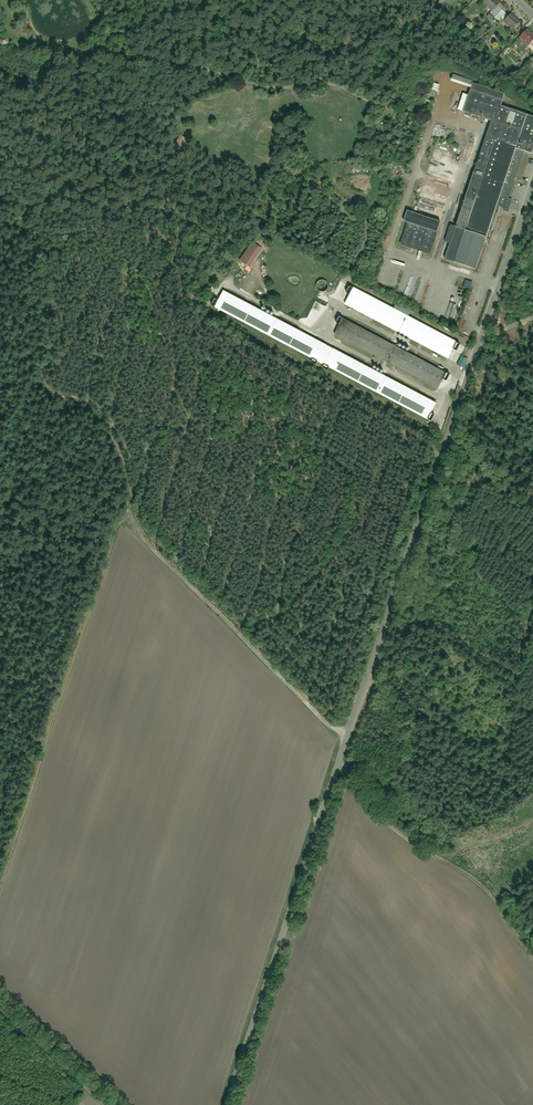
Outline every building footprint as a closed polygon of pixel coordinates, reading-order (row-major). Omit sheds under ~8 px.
[(518,22),(511,15),(509,17),(497,6),(499,3),(495,0),(485,0),(483,2),(492,11),(489,15),(497,23),(500,19),(512,29),(518,22)] [(527,30),(520,38),(529,47),(532,43),(532,44),(532,36),(527,30)] [(0,39),(0,45),(10,42),(7,36),(0,39)] [(446,260),(476,271),(516,149),(532,155),(532,116),(502,106),(505,94),(474,84),(470,96),(464,94),(458,110),(492,121),(446,260)] [(407,211),(404,222),(407,223),(438,233),(441,222),(407,211)] [(430,256),(438,233),(407,223),(400,246),(430,256)] [(316,284),(316,289),(317,292),(321,294),(326,295),(329,292),(331,288),(330,283),(328,280),(322,279),(318,281),(316,284)] [(356,286),(346,304),(450,360),(460,342),(356,286)] [(224,290),(215,307),(428,421),(438,404),(224,290)] [(344,318),(335,336),(438,387),(447,370),(344,318)]
